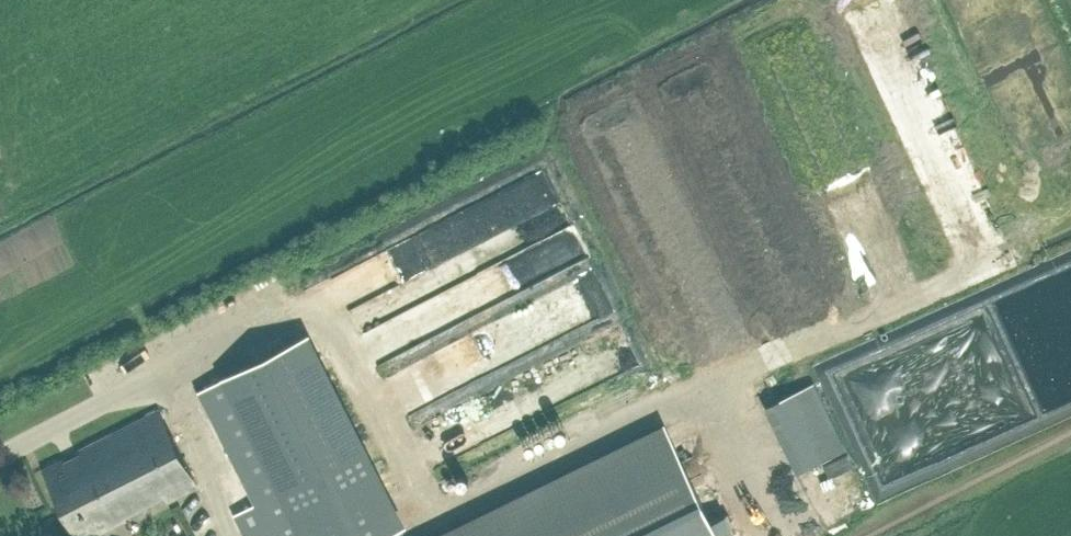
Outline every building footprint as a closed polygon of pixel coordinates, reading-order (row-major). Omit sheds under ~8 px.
[(518,193),(536,215),(551,202),(534,181),(518,193)] [(462,220),(471,240),(486,234),(477,213),(462,220)] [(678,246),(684,268),(703,262),(697,240),(678,246)] [(371,357),(452,339),(448,322),(463,318),(465,326),(474,317),(475,324),(515,315),(526,309),(498,315),(540,291),(531,276),(530,269),(501,275),(493,266),(470,289),(455,304),(450,307),(440,298),(424,307),(416,314),(414,305),(383,312),(386,327),(365,339),(364,339),(366,348),(371,357)] [(474,378),(583,332),(568,294),(458,340),(474,378)] [(305,335),(224,376),(302,531),(383,490),(305,335)] [(164,496),(166,499),(201,481),(162,406),(82,448),(83,452),(66,460),(62,458),(46,466),(82,535),(93,535),(119,522),(120,519),(164,496)] [(664,423),(431,535),(719,535),(664,423)] [(234,513),(246,535),(276,535),(258,500),(234,513)] [(838,512),(822,522),(829,534),(845,524),(838,512)]
